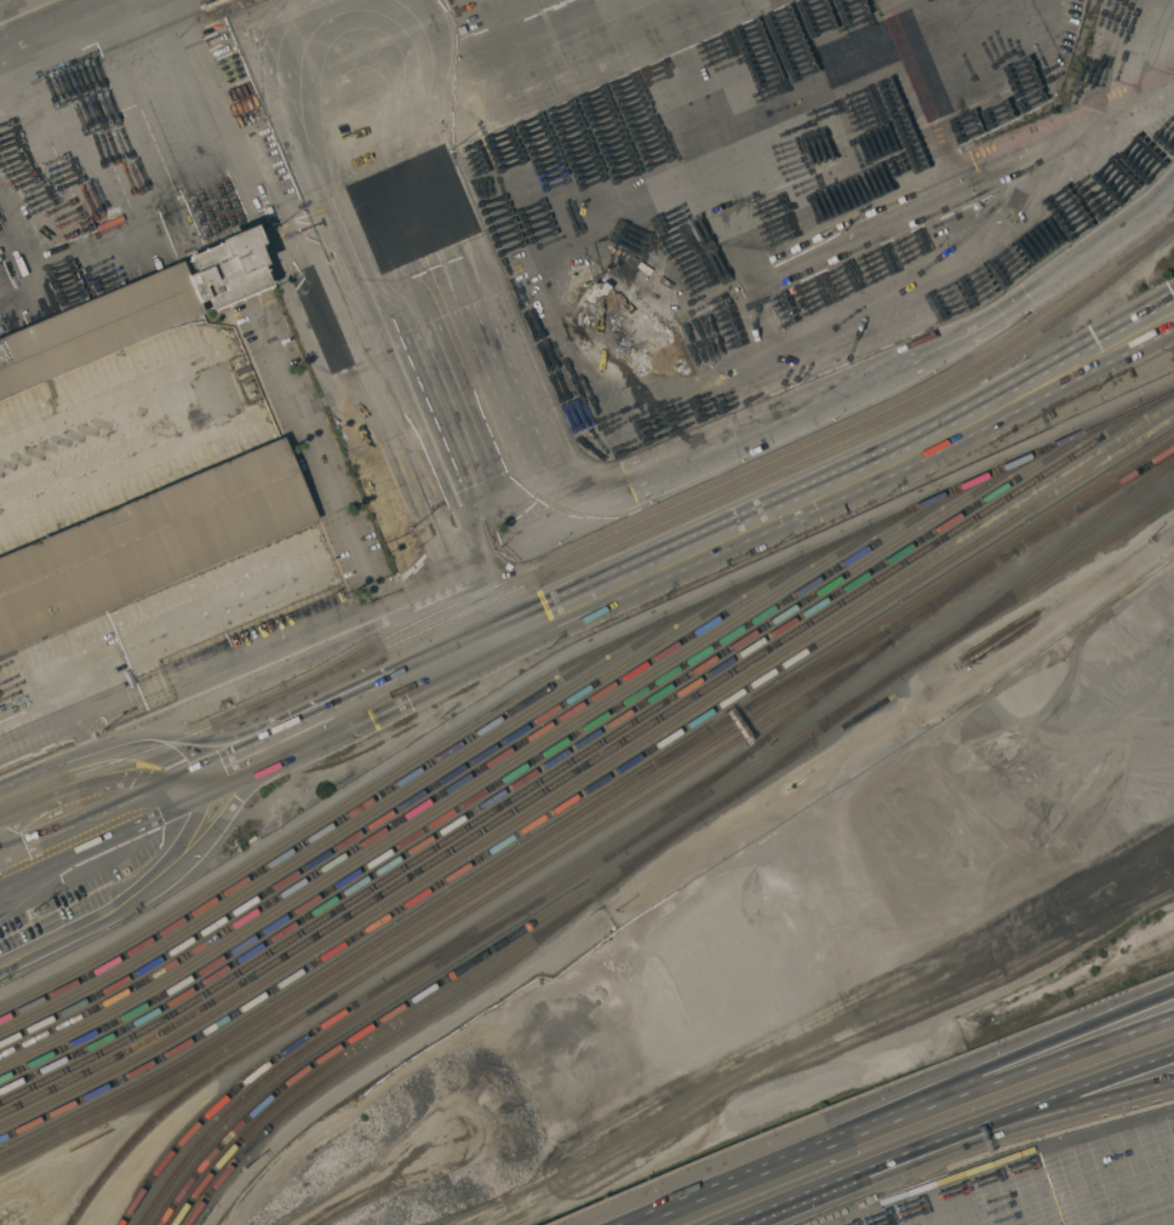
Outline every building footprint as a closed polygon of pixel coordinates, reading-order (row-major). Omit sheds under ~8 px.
[(202,314),(0,399),(0,337),(181,262),(187,275),(194,273),(188,258),(221,245),(218,240),(254,225),(262,244),(257,246),(264,264),(262,265),(270,287),(211,313),(205,299),(197,302),(202,314)] [(294,281),(304,310),(323,303),(313,274),(294,281)] [(653,352),(662,331),(656,328),(662,313),(624,297),(627,290),(595,276),(580,311),(596,318),(588,337),(623,352),(627,341),(653,352)] [(307,312),(325,357),(329,355),(333,365),(347,359),(324,305),(307,312)] [(247,366),(250,371),(235,377),(234,372),(247,366)] [(317,520),(0,655),(0,557),(282,437),(317,520)] [(420,544),(411,548),(406,534),(414,531),(420,544)]
